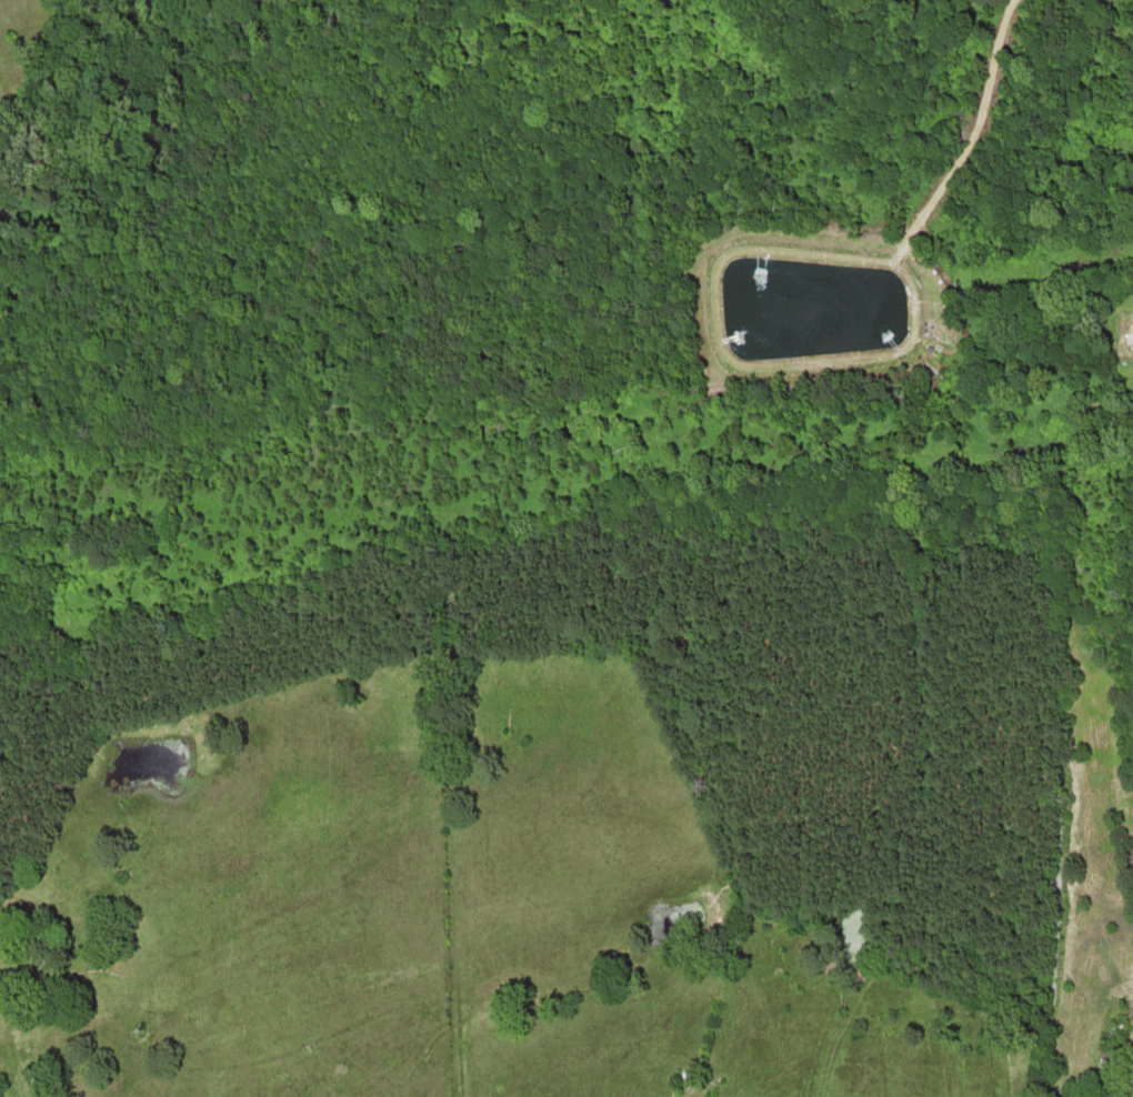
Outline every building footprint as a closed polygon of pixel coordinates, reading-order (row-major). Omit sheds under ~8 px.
[(1132,328),(1132,335),(1121,335),(1121,349),(1132,349),(1132,328)]
